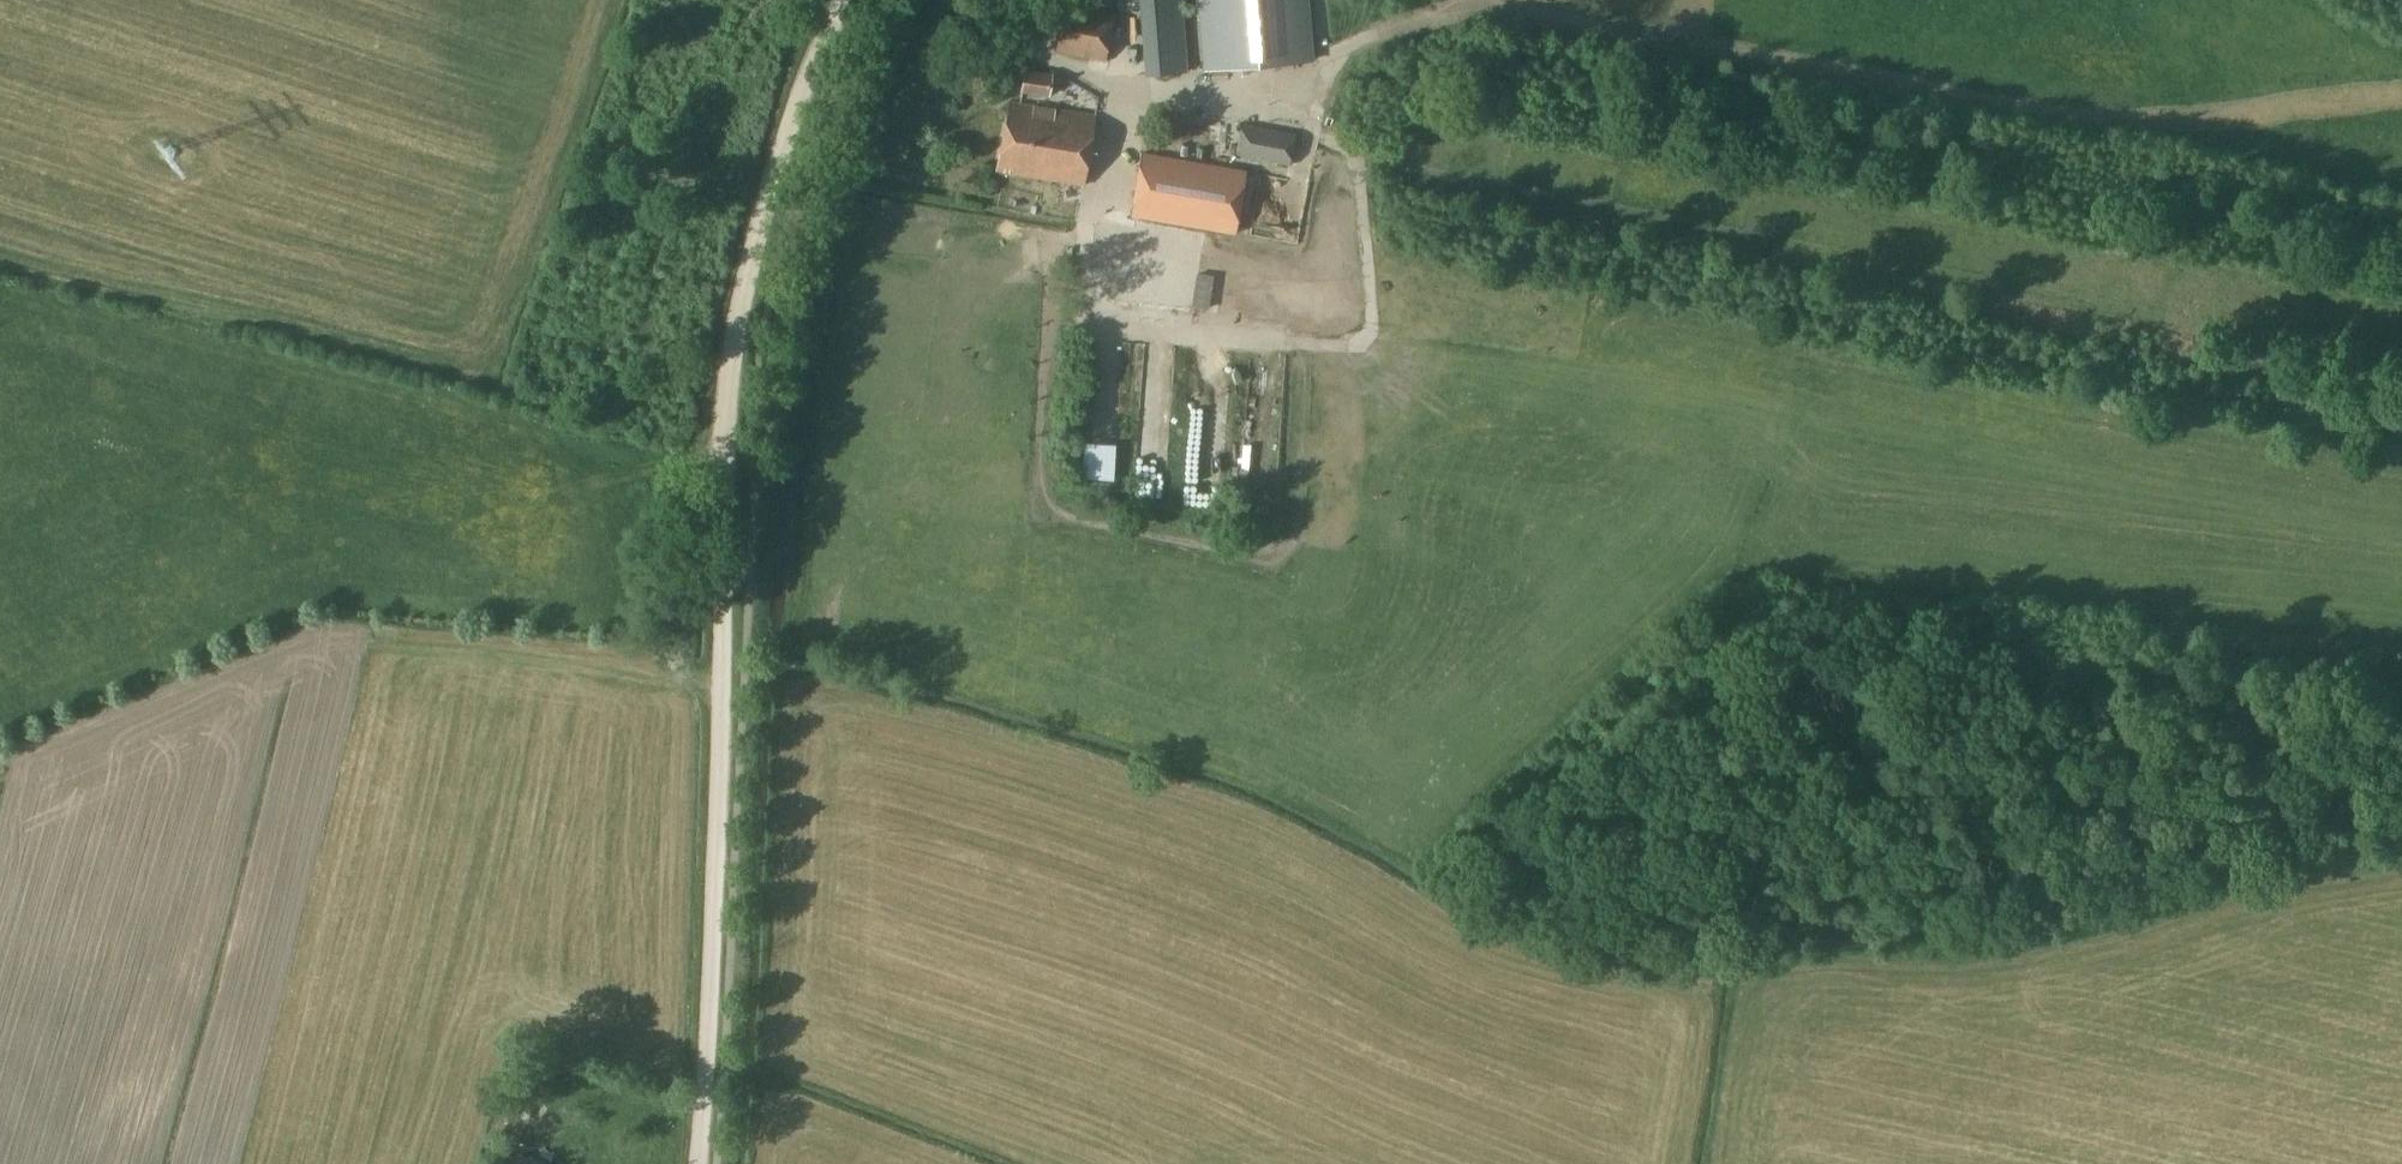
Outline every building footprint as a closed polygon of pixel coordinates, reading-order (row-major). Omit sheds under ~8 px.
[(1181,69),(1179,0),(1144,0),(1146,70),(1181,69)] [(1204,71),(1314,60),(1308,0),(1198,0),(1204,71)] [(1065,2),(1056,52),(1106,62),(1114,12),(1065,2)] [(1024,69),(1020,92),(1050,97),(1053,73),(1024,69)] [(998,170),(1083,184),(1095,116),(1009,102),(998,170)] [(1242,122),(1236,155),(1289,165),(1296,131),(1242,122)] [(1247,171),(1141,152),(1130,216),(1236,235),(1247,171)] [(1155,420),(1154,452),(1165,452),(1166,421),(1155,420)]
